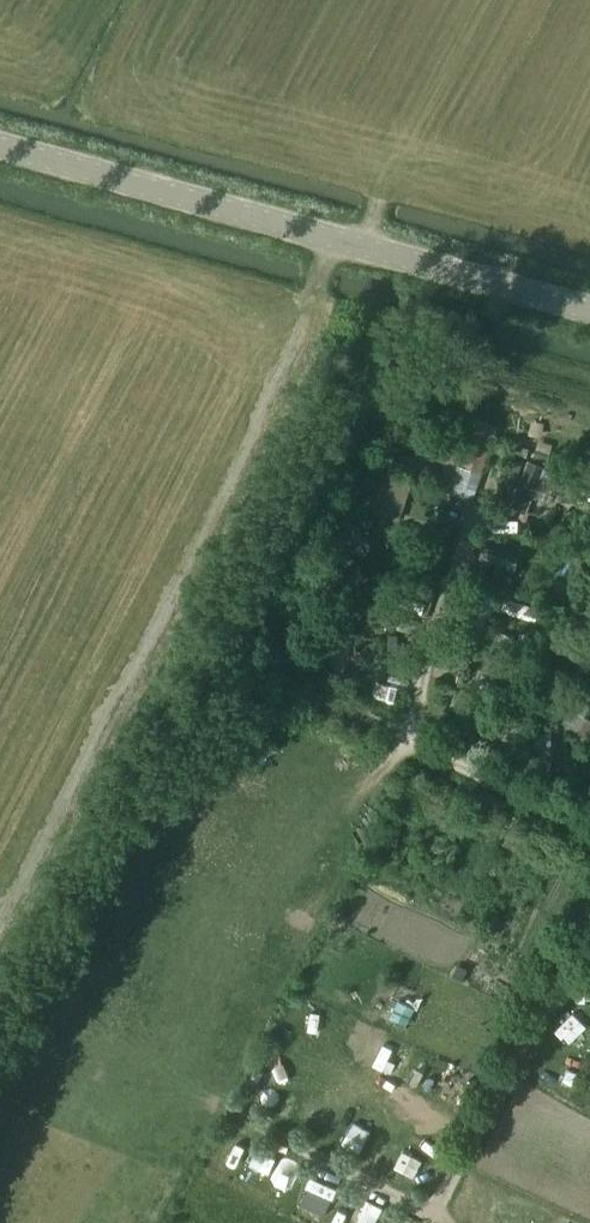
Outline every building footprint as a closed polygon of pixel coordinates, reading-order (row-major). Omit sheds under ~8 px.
[(467,414),(460,438),(489,447),(496,423),(467,414)] [(381,467),(372,511),(404,517),(413,473),(381,467)] [(506,565),(511,551),(489,542),(483,557),(499,563),(494,576),(510,582),(515,568),(506,565)] [(119,1220),(97,1213),(95,1222),(118,1222),(119,1220)]
